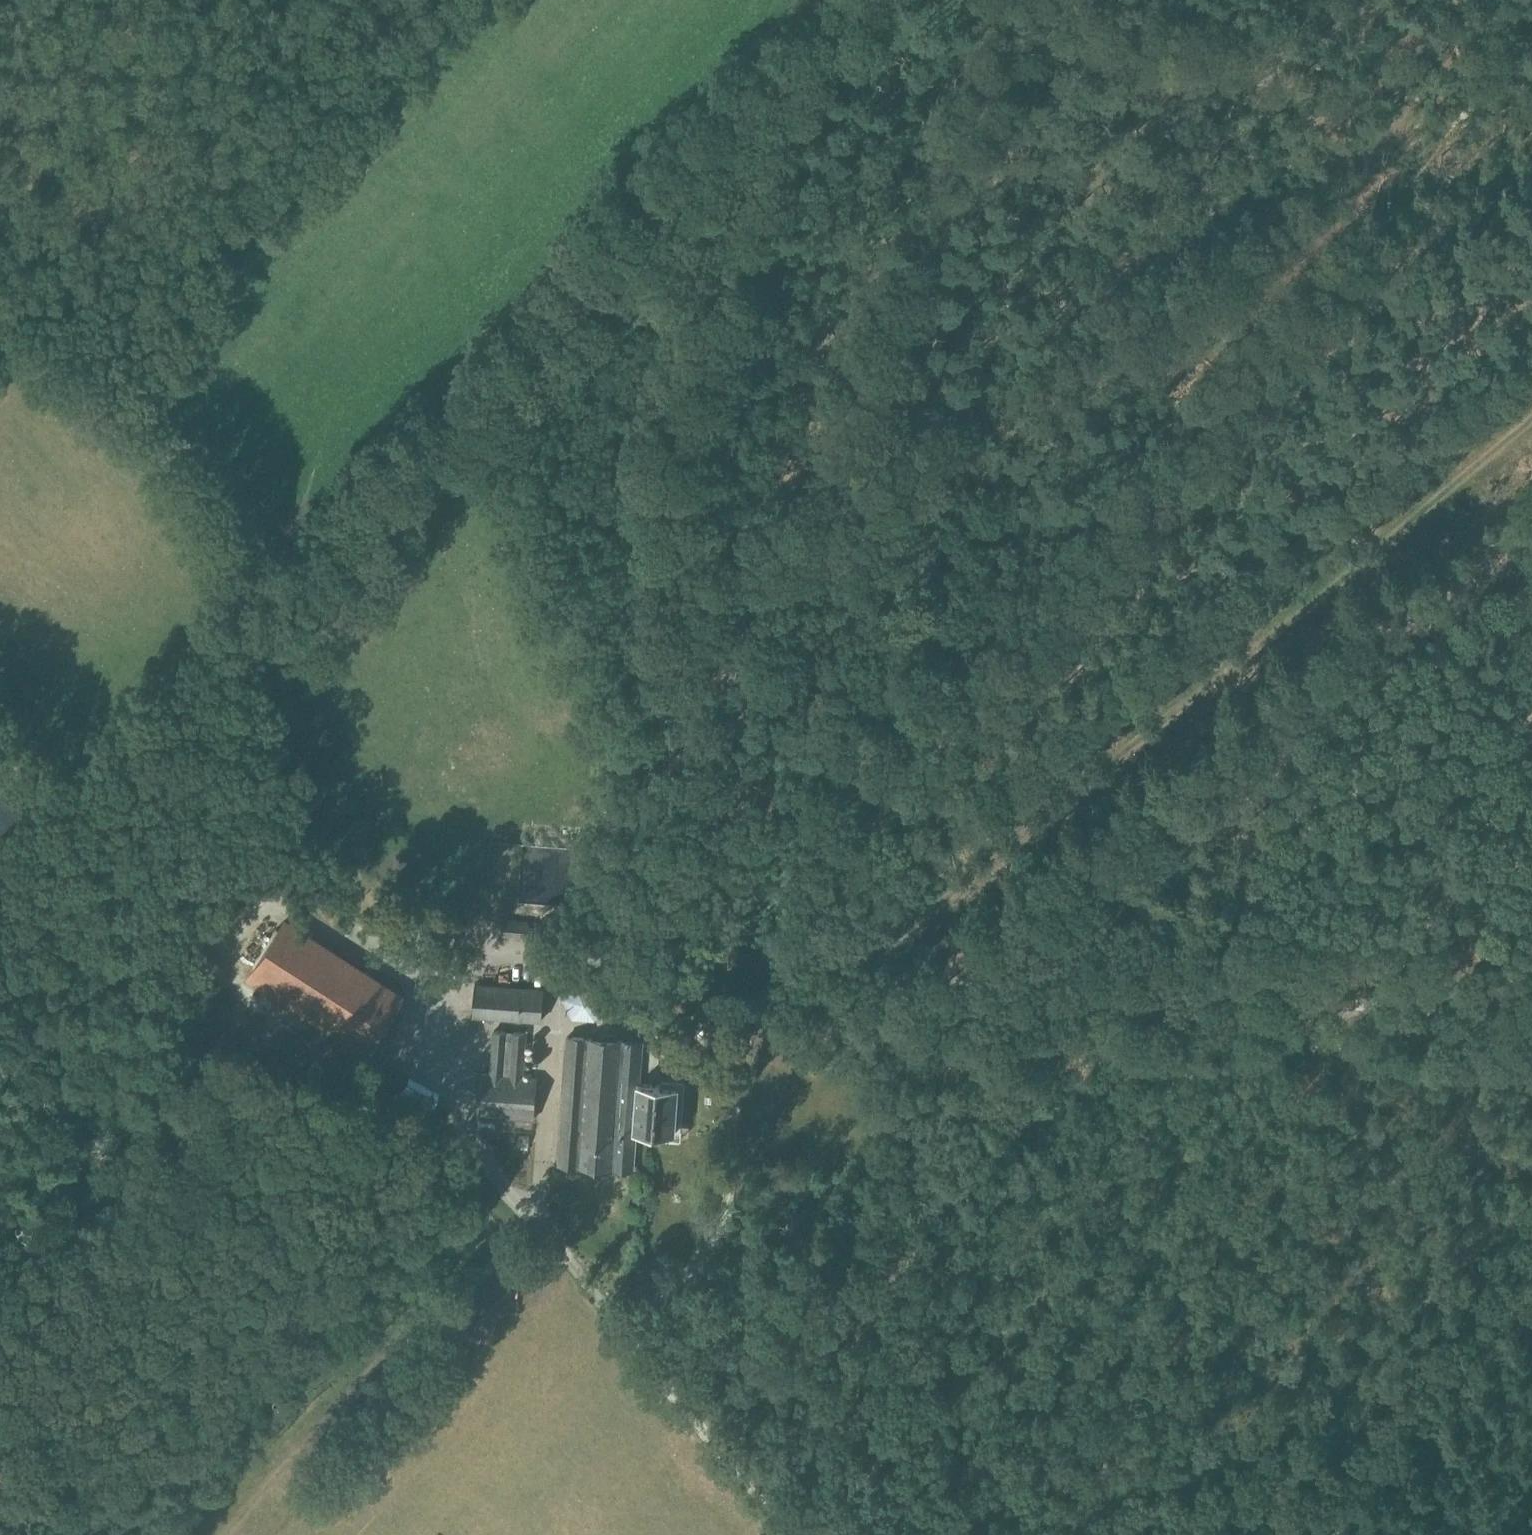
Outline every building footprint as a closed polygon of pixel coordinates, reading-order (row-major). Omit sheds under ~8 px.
[(365,1053),(403,994),(382,980),(333,949),(283,917),(245,976),(365,1053)] [(527,924),(502,922),(501,935),(526,937),(527,924)] [(542,990),(475,985),(473,1016),(540,1021),(542,990)] [(481,1074),(478,1114),(530,1117),(533,1077),(522,1077),(524,1034),(493,1032),(490,1075),(481,1074)] [(631,1081),(640,1081),(642,1043),(567,1037),(558,1164),(633,1170),(636,1128),(638,1106),(613,1104),(614,1088),(614,1083),(631,1084),(631,1081)] [(638,1106),(636,1128),(674,1131),(677,1087),(639,1085),(640,1081),(631,1081),(631,1084),(614,1083),(614,1088),(613,1104),(638,1106)]
